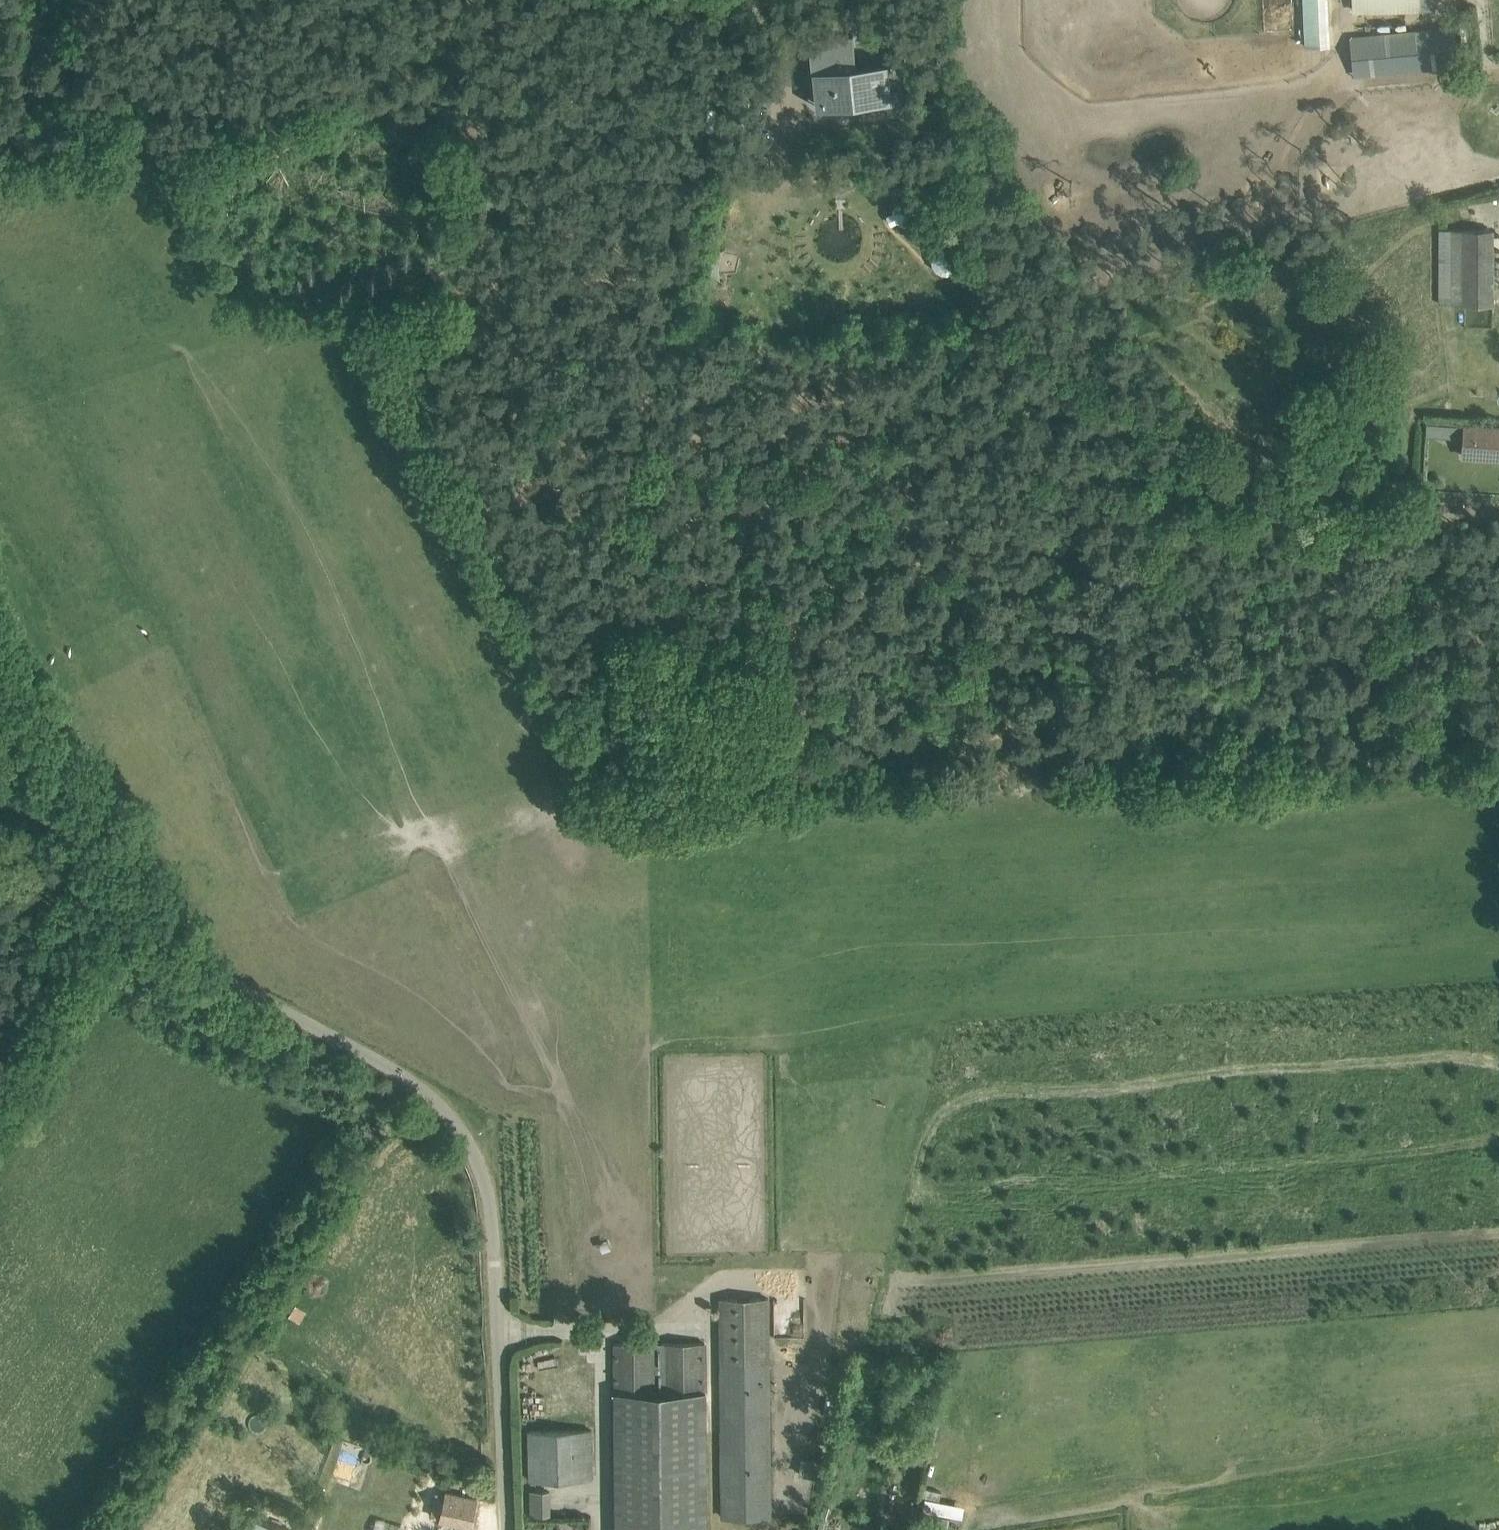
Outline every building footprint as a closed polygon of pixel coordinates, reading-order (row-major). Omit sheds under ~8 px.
[(1330,0),(1304,0),(1305,42),(1330,42),(1330,0)] [(1351,12),(1434,7),(1433,0),(1350,0),(1351,12)] [(1351,36),(1355,77),(1457,66),(1453,25),(1351,36)] [(853,35),(809,39),(810,46),(811,46),(813,61),(814,69),(812,69),(816,104),(839,101),(891,96),(888,61),(856,65),(853,35)] [(834,130),(835,115),(812,114),(811,129),(834,130)] [(950,221),(943,224),(949,234),(955,231),(950,221)] [(1452,230),(1452,304),(1493,303),(1493,230),(1452,230)] [(1463,455),(1498,457),(1498,428),(1465,426),(1463,455)] [(721,1299),(721,1517),(769,1517),(769,1299),(721,1299)] [(705,1363),(705,1343),(615,1344),(615,1410),(615,1529),(705,1529),(705,1363)] [(529,1431),(530,1480),(593,1479),(592,1430),(529,1431)] [(529,1490),(530,1514),(552,1513),(551,1489),(529,1490)] [(440,1520),(471,1526),(477,1499),(446,1493),(440,1520)] [(410,1529),(378,1516),(373,1529),(410,1529)] [(257,1519),(254,1529),(290,1529),(257,1519)]
